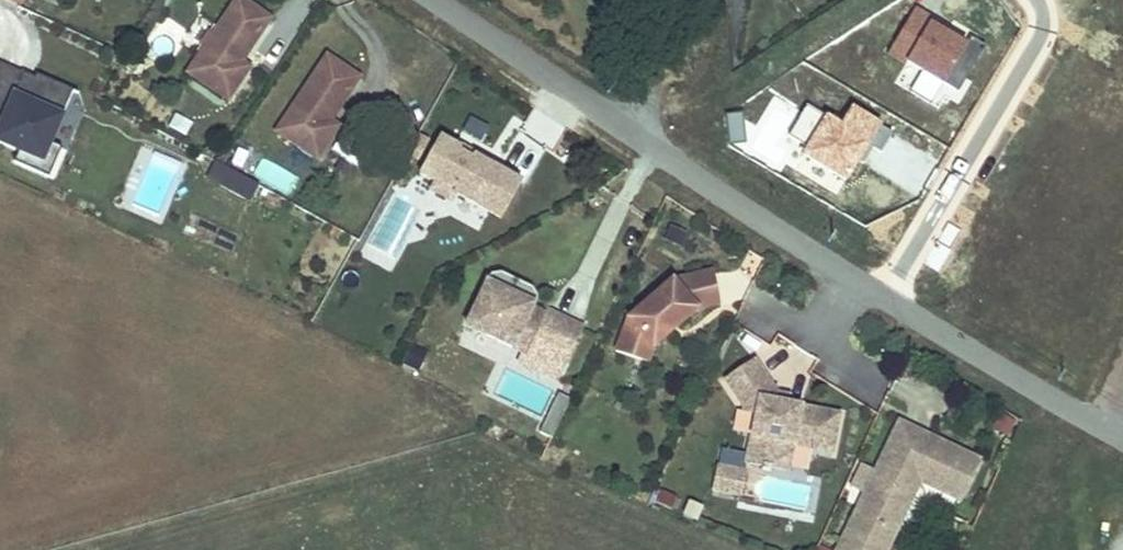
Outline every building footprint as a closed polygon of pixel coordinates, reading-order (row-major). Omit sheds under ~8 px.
[(238,82),(248,66),(240,60),(269,17),(244,0),(234,0),(187,72),(227,98),(238,82)] [(941,18),(916,3),(886,54),(905,65),(908,59),(923,68),(912,85),(922,91),(932,97),(942,79),(946,82),(971,40),(939,21),(941,18)] [(971,40),(946,82),(961,90),(987,44),(973,36),(971,40)] [(316,157),(327,141),(338,126),(329,120),(358,77),(327,54),(277,130),(316,157)] [(74,90),(37,74),(36,78),(33,84),(23,80),(26,73),(0,62),(0,122),(2,123),(0,129),(0,142),(19,150),(14,162),(49,177),(62,148),(51,143),(74,90)] [(33,84),(36,78),(26,73),(23,80),(33,84)] [(846,178),(881,120),(853,104),(843,121),(827,112),(826,114),(809,104),(791,133),(808,144),(803,152),(846,178)] [(742,112),(727,114),(730,144),(745,143),(742,112)] [(461,150),(440,139),(420,175),(436,184),(432,191),(452,202),(456,194),(502,220),(522,183),(474,157),(472,160),(459,153),(461,150)] [(475,155),(462,147),(461,150),(459,153),(472,160),(474,157),(475,155)] [(289,195),(299,177),(263,156),(252,174),(289,195)] [(251,201),(260,185),(217,159),(207,176),(251,201)] [(714,271),(673,280),(698,309),(720,304),(714,271)] [(492,275),(488,284),(514,296),(512,301),(532,311),(538,297),(534,289),(501,274),(492,275)] [(698,309),(673,280),(627,319),(616,351),(648,363),(653,348),(698,309)] [(514,296),(488,284),(467,328),(525,355),(521,363),(558,380),(582,329),(546,311),(543,316),(532,311),(512,301),(514,296)] [(802,393),(819,357),(778,337),(768,359),(786,367),(779,382),(802,393)] [(424,369),(431,351),(411,343),(403,361),(424,369)] [(755,362),(725,381),(744,409),(744,411),(756,414),(746,463),(787,471),(793,445),(831,453),(839,416),(779,404),(773,402),(776,390),(773,390),(755,362)] [(896,420),(836,549),(879,549),(915,471),(960,492),(976,457),(896,420)] [(739,496),(744,473),(718,468),(713,490),(739,496)]
